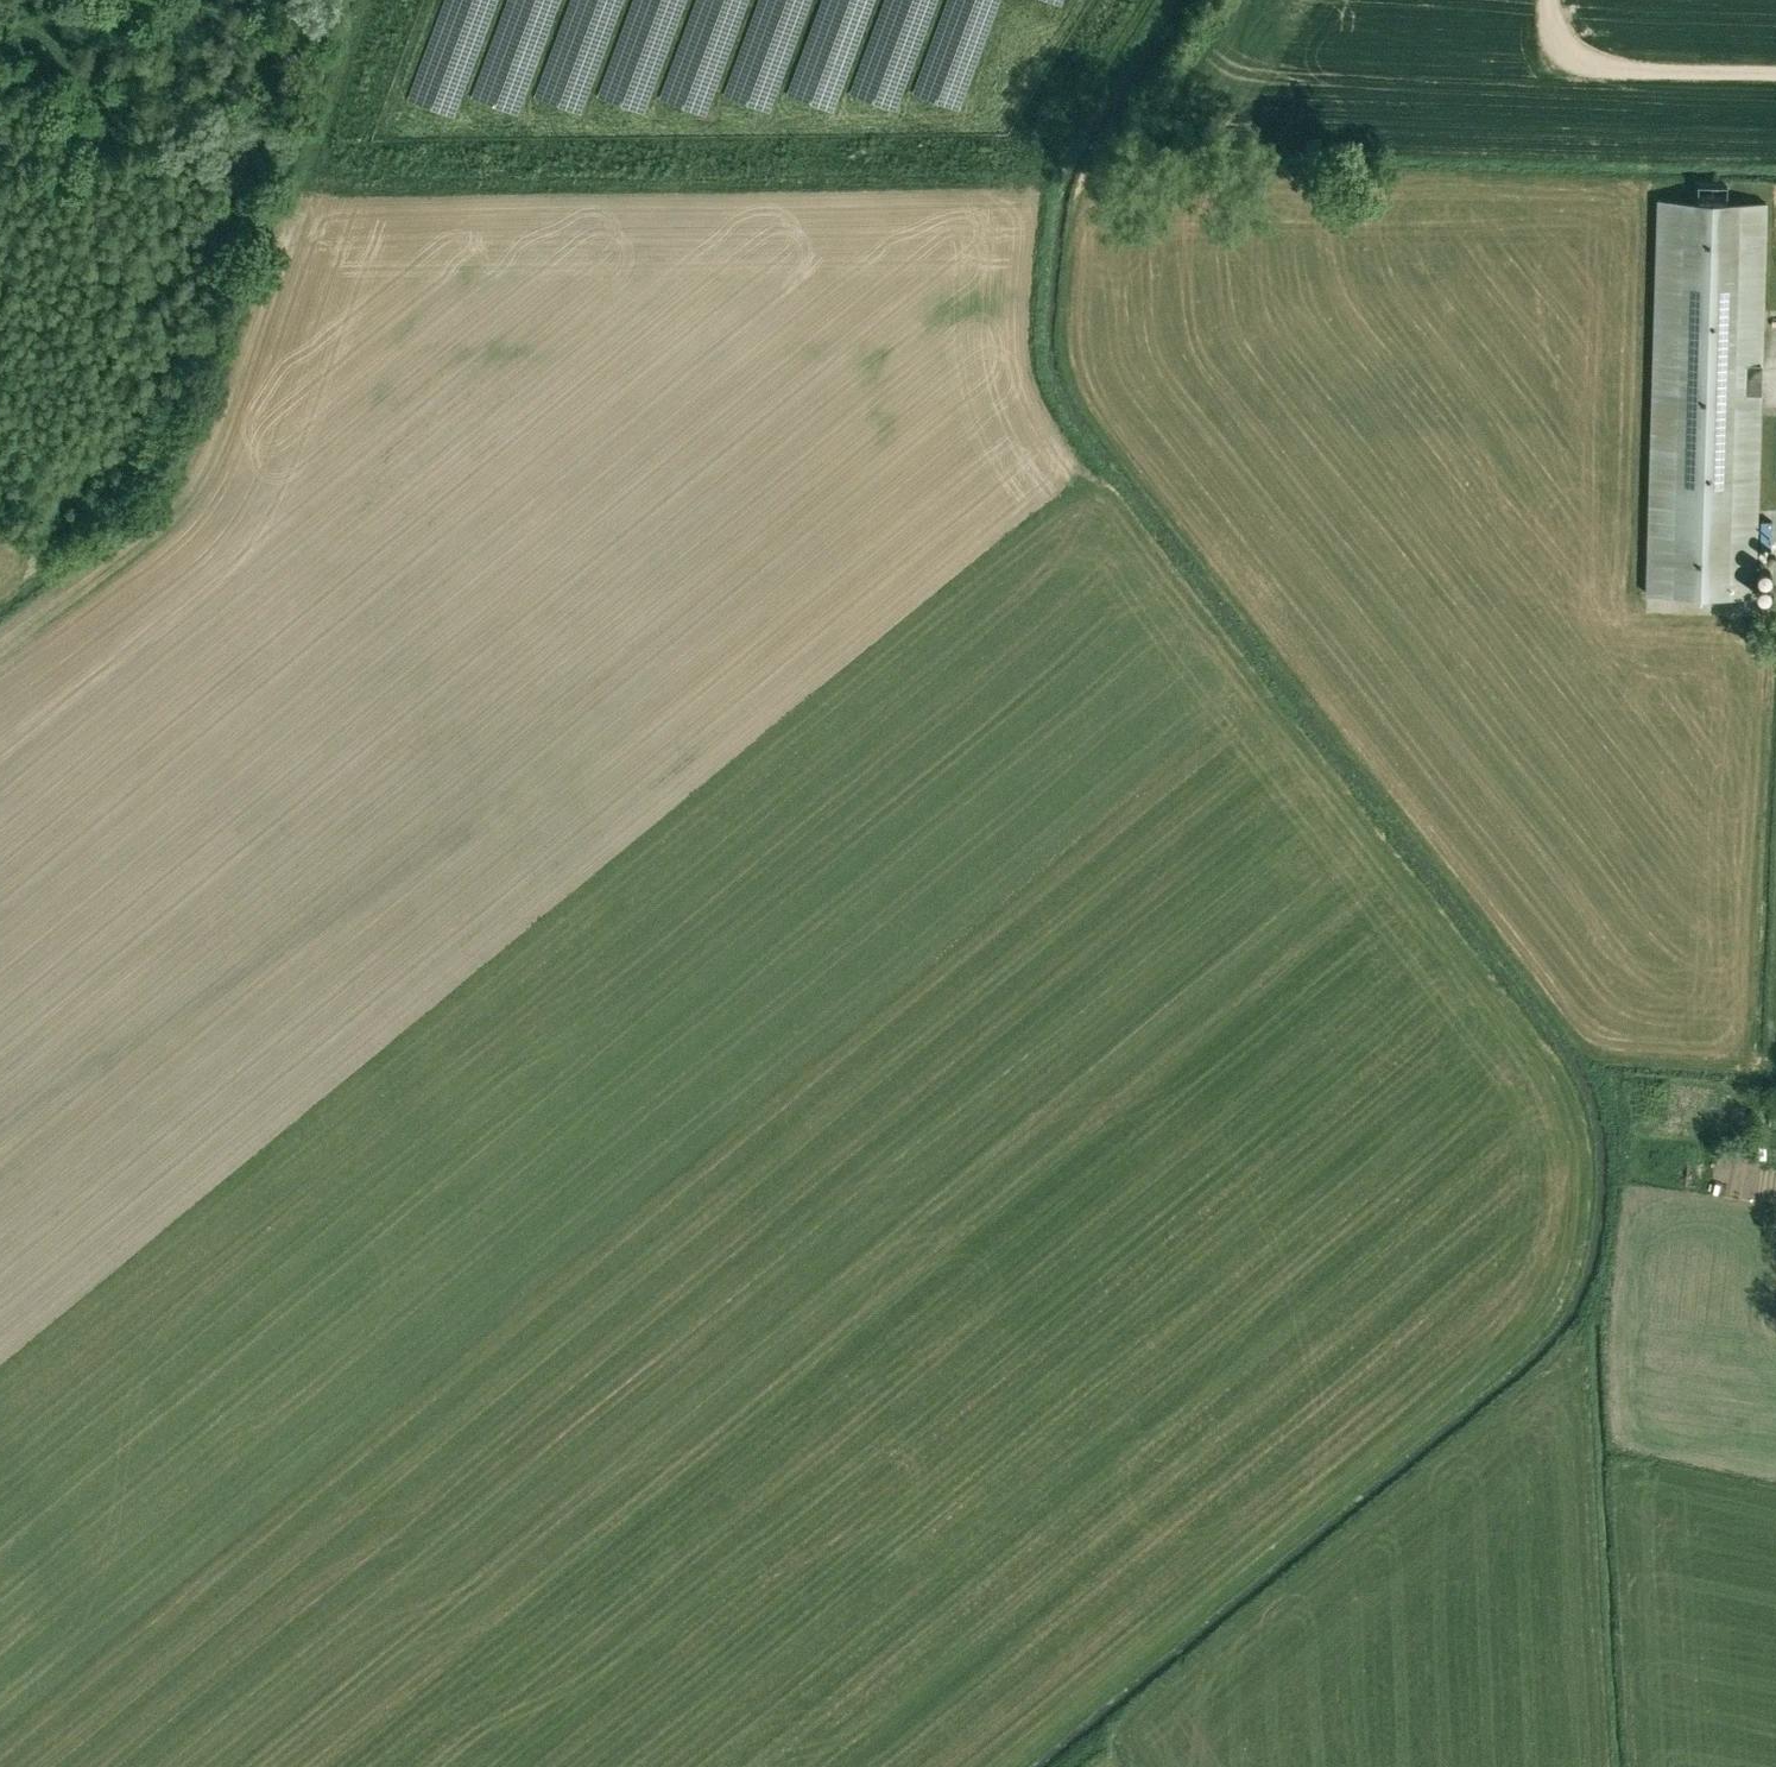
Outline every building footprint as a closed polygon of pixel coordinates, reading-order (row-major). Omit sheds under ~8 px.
[(1657,199),(1651,419),(1646,591),(1646,594),(1756,597),(1767,202),(1657,199)]
